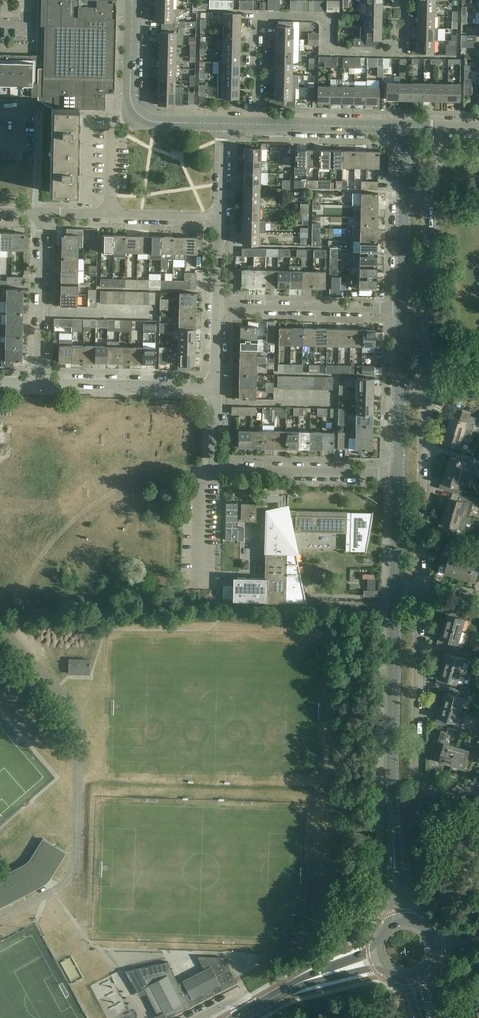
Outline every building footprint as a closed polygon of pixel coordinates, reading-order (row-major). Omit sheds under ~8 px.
[(53,108),(78,108),(105,109),(105,108),(104,108),(104,97),(105,97),(105,92),(114,92),(114,78),(115,78),(115,77),(114,77),(116,18),(116,16),(116,0),(46,0),(44,65),(43,65),(43,96),(54,96),(54,107),(53,107),(53,108)] [(156,8),(172,9),(172,0),(156,0),(156,8)] [(220,8),(221,0),(209,0),(209,8),(220,8)] [(220,8),(233,9),(234,0),(225,0),(221,0),(220,8)] [(245,9),(253,10),(253,0),(245,0),(245,9)] [(296,0),(290,0),(290,10),(302,11),(302,0),(296,0)] [(309,0),(302,0),(302,11),(314,11),(314,0),(309,0)] [(326,0),(314,0),(314,11),(326,11),(326,0)] [(327,0),(326,0),(326,11),(339,11),(339,4),(339,0),(331,0),(327,0)] [(365,2),(365,14),(381,15),(382,3),(365,2)] [(418,4),(417,16),(434,16),(435,4),(418,4)] [(172,9),(156,8),(156,21),(162,21),(161,26),(179,27),(179,9),(172,9)] [(224,13),(223,25),(240,26),(240,13),(224,13)] [(361,25),(361,26),(381,27),(381,15),(360,14),(360,20),(364,20),(364,25),(361,25)] [(434,16),(417,16),(417,28),(434,28),(434,16)] [(276,38),(293,39),(293,21),(278,21),(278,26),(276,26),(276,38)] [(223,25),(223,37),(240,38),(240,26),(223,25)] [(185,27),(179,27),(161,26),(161,31),(159,31),(159,44),(176,44),(183,44),(185,27)] [(361,26),(360,38),(379,39),(381,39),(381,27),(361,26)] [(434,28),(417,28),(417,40),(434,40),(438,40),(439,28),(434,28)] [(223,37),(222,49),(240,49),(240,38),(223,37)] [(293,39),(276,38),(276,50),(292,51),(293,39)] [(379,39),(360,38),(354,38),(353,46),(379,47),(379,39)] [(434,40),(417,40),(416,52),(433,52),(434,40)] [(176,44),(159,44),(159,56),(175,56),(176,44)] [(222,49),(222,61),(239,62),(240,49),(222,49)] [(292,51),(276,50),(275,62),(292,63),(292,51)] [(159,56),(158,68),(180,68),(180,62),(175,62),(175,56),(159,56)] [(324,67),(330,67),(330,57),(319,56),(319,61),(324,61),(324,67)] [(343,67),(355,67),(355,57),(343,57),(343,67)] [(355,57),(355,67),(361,68),(361,65),(364,65),(364,57),(355,57)] [(0,59),(0,98),(32,99),(32,95),(38,95),(38,59),(0,59)] [(219,61),(218,73),(239,74),(239,62),(222,61),(219,61)] [(292,63),(275,62),(275,74),(292,75),(292,63)] [(158,68),(158,80),(175,80),(175,68),(158,68)] [(218,73),(218,85),(239,85),(239,74),(218,73)] [(292,75),(275,74),(275,86),(291,87),(292,75)] [(386,99),(398,100),(399,83),(399,76),(394,76),(393,82),(387,82),(386,99)] [(330,103),(342,103),(342,81),(342,79),(337,79),(337,86),(330,86),(330,103)] [(158,92),(175,92),(183,92),(183,87),(175,87),(175,80),(158,80),(158,92)] [(342,103),(354,103),(354,82),(342,81),(342,103)] [(354,103),(365,104),(366,87),(366,82),(354,82),(354,103)] [(398,100),(411,100),(411,83),(399,83),(398,100)] [(411,100),(423,100),(423,83),(411,83),(411,100)] [(423,100),(435,100),(435,83),(423,83),(423,100)] [(435,100),(447,100),(447,84),(435,83),(435,100)] [(447,84),(447,100),(459,101),(460,84),(447,84)] [(239,85),(218,85),(218,98),(239,98),(239,85)] [(291,87),(275,86),(275,99),(269,99),(269,107),(295,107),(296,87),(291,87)] [(317,102),(330,103),(330,86),(317,86),(317,102)] [(366,87),(365,104),(379,104),(379,87),(366,87)] [(175,92),(158,92),(158,104),(174,105),(175,92)] [(53,108),(52,150),(77,151),(77,141),(77,118),(78,118),(78,108),(53,108)] [(244,148),(244,160),(261,161),(261,148),(244,148)] [(295,166),(307,166),(307,149),(295,149),(295,166)] [(307,166),(319,166),(319,150),(307,149),(307,166)] [(77,151),(52,150),(51,192),(76,193),(76,183),(76,160),(77,160),(77,151)] [(319,166),(330,166),(331,150),(319,150),(319,166)] [(330,166),(342,167),(343,150),(331,150),(330,166)] [(342,167),(355,167),(355,150),(343,150),(342,167)] [(355,167),(366,167),(367,151),(355,150),(355,167)] [(367,151),(366,167),(379,167),(379,151),(367,151)] [(244,160),(244,172),(260,172),(261,161),(244,160)] [(25,175),(38,176),(38,168),(26,167),(25,175)] [(244,172),(243,184),(260,184),(260,172),(244,172)] [(307,188),(318,188),(318,180),(307,180),(307,188)] [(378,180),(366,180),(366,189),(378,189),(378,180)] [(243,184),(243,196),(260,196),(260,184),(243,184)] [(361,192),(361,205),(378,205),(378,192),(361,192)] [(243,196),(243,208),(260,208),(260,196),(243,196)] [(321,204),(313,204),(313,217),(321,217),(321,204)] [(361,205),(360,217),(378,217),(378,205),(361,205)] [(243,208),(242,219),(259,220),(260,208),(243,208)] [(360,217),(360,229),(377,229),(378,217),(360,217)] [(242,232),(259,232),(265,232),(266,220),(259,220),(242,219),(242,232)] [(320,228),(312,228),(312,240),(320,240),(320,228)] [(360,229),(360,241),(377,241),(377,229),(360,229)] [(13,233),(1,232),(0,249),(7,249),(7,256),(12,257),(12,249),(13,233)] [(259,232),(242,232),(242,244),(259,244),(259,232)] [(25,233),(13,233),(12,249),(24,250),(25,233)] [(62,234),(61,246),(78,246),(79,234),(62,234)] [(101,251),(113,251),(114,235),(102,235),(101,251)] [(126,257),(126,252),(126,235),(114,235),(113,251),(113,257),(126,257)] [(126,252),(137,252),(138,235),(126,235),(126,252)] [(137,252),(149,252),(150,236),(138,235),(137,252)] [(149,252),(161,253),(162,236),(150,236),(149,252)] [(162,236),(161,253),(161,267),(168,267),(168,259),(173,259),(173,236),(162,236)] [(185,236),(173,236),(173,259),(185,259),(185,253),(185,236)] [(198,237),(185,236),(185,253),(203,254),(203,238),(198,238),(198,237)] [(360,241),(360,253),(377,253),(377,241),(360,241)] [(61,246),(61,258),(78,258),(78,246),(61,246)] [(242,248),(242,256),(254,257),(254,248),(242,248)] [(266,249),(254,248),(254,257),(266,257),(266,249)] [(278,249),(266,249),(266,257),(278,257),(278,249)] [(289,249),(278,249),(278,257),(289,257),(289,249)] [(297,257),(301,257),(301,249),(297,249),(293,249),(293,252),(297,252),(297,257)] [(326,258),(326,249),(314,249),(314,257),(326,258)] [(338,252),(330,252),(330,257),(329,264),(337,264),(338,257),(338,252)] [(360,253),(359,265),(376,265),(377,253),(360,253)] [(61,258),(61,270),(78,270),(78,258),(61,258)] [(135,259),(134,272),(144,272),(144,259),(135,259)] [(329,264),(329,276),(337,276),(337,264),(329,264)] [(289,287),(301,287),(301,271),(301,265),(289,265),(289,270),(289,287)] [(376,265),(359,265),(359,277),(376,277),(376,265)] [(241,286),(253,286),(254,270),(241,269),(241,286)] [(61,270),(61,281),(78,282),(78,270),(61,270)] [(253,286),(265,287),(265,270),(254,270),(253,286)] [(265,287),(277,287),(278,270),(265,270),(265,287)] [(277,287),(289,287),(289,270),(278,270),(277,287)] [(301,287),(313,288),(313,271),(301,271),(301,287)] [(313,271),(313,288),(325,288),(325,271),(313,271)] [(185,281),(184,288),(196,289),(197,273),(185,272),(185,281)] [(12,284),(12,276),(6,276),(6,280),(0,280),(0,284),(12,284)] [(12,276),(12,284),(23,285),(24,277),(12,276)] [(337,276),(329,276),(329,296),(341,296),(341,276),(337,276)] [(376,277),(359,277),(359,289),(376,289),(376,277)] [(101,287),(113,287),(113,279),(101,279),(101,287)] [(125,279),(113,279),(113,287),(125,287),(125,279)] [(61,281),(60,293),(77,294),(78,282),(61,281)] [(7,288),(7,300),(23,301),(24,289),(7,288)] [(180,292),(180,304),(196,304),(196,293),(180,292)] [(77,294),(60,293),(60,306),(77,306),(77,294)] [(88,294),(88,299),(88,306),(96,307),(96,299),(96,294),(88,294)] [(7,300),(6,312),(23,313),(23,301),(7,300)] [(180,304),(179,316),(196,316),(196,304),(180,304)] [(6,312),(6,324),(23,325),(23,313),(6,312)] [(173,328),(179,328),(196,328),(196,316),(179,316),(179,323),(173,323),(173,328)] [(72,319),(60,319),(54,319),(54,326),(72,327),(72,319)] [(77,332),(83,332),(83,319),(72,319),(72,327),(77,327),(77,332)] [(108,319),(100,319),(96,319),(96,327),(107,327),(108,319)] [(120,319),(115,319),(108,319),(107,327),(119,327),(120,319)] [(120,319),(119,327),(119,332),(132,332),(132,320),(120,319)] [(144,320),(143,328),(143,332),(156,333),(156,321),(144,320)] [(6,324),(6,336),(22,336),(23,325),(6,324)] [(240,326),(240,339),(257,339),(257,327),(240,326)] [(66,336),(66,328),(52,327),(51,335),(66,336)] [(267,327),(266,339),(275,339),(275,327),(267,327)] [(278,344),(291,344),(291,327),(279,327),(278,344)] [(291,344),(303,344),(303,328),(291,327),(291,344)] [(179,328),(179,340),(195,340),(196,328),(179,328)] [(303,344),(315,345),(315,328),(303,328),(303,344)] [(315,345),(327,345),(327,328),(315,328),(315,345)] [(327,345),(338,345),(339,328),(327,328),(327,345)] [(338,345),(350,345),(351,329),(339,328),(338,345)] [(350,345),(362,346),(363,329),(351,329),(350,345)] [(363,329),(362,346),(372,346),(372,356),(382,356),(383,332),(375,332),(375,329),(363,329)] [(6,336),(5,348),(22,348),(22,336),(6,336)] [(71,362),(72,345),(72,340),(59,339),(59,345),(59,362),(71,362)] [(240,339),(240,351),(257,351),(257,339),(240,339)] [(179,340),(178,352),(195,352),(195,340),(179,340)] [(119,363),(119,346),(119,341),(108,341),(108,346),(107,363),(119,363)] [(71,362),(84,362),(84,345),(72,345),(71,362)] [(84,362),(95,362),(96,346),(84,345),(84,362)] [(95,362),(107,363),(108,346),(96,346),(95,362)] [(119,363),(131,363),(131,346),(119,346),(119,363)] [(131,363),(142,363),(143,347),(131,346),(131,363)] [(143,347),(142,363),(155,364),(155,347),(143,347)] [(2,366),(13,366),(13,361),(22,361),(22,360),(22,348),(5,348),(2,348),(2,350),(3,350),(2,364),(2,366)] [(167,352),(159,351),(159,364),(167,364),(167,352)] [(240,351),(239,362),(256,363),(257,351),(240,351)] [(195,352),(178,352),(178,370),(192,370),(192,365),(195,365),(195,352)] [(239,362),(239,375),(256,375),(256,363),(239,362)] [(302,364),(290,364),(290,372),(302,372),(302,364)] [(326,373),(338,373),(338,365),(326,365),(326,373)] [(350,366),(338,365),(338,373),(350,374),(350,366)] [(364,366),(362,366),(362,374),(382,374),(382,367),(381,367),(374,367),(374,366),(364,366)] [(239,375),(239,386),(256,387),(256,375),(239,375)] [(357,377),(357,390),(373,390),(374,378),(357,377)] [(256,387),(239,386),(239,398),(256,399),(256,387)] [(357,390),(356,401),(373,402),(373,390),(357,390)] [(356,401),(356,414),(373,414),(373,402),(356,401)] [(251,407),(232,407),(232,415),(251,415),(251,407)] [(346,413),(339,413),(338,425),(346,425),(346,413)] [(451,416),(448,429),(471,436),(475,424),(477,417),(462,413),(460,419),(451,416)] [(356,414),(356,426),(373,426),(373,414),(356,414)] [(356,426),(355,437),(372,438),(373,426),(356,426)] [(471,436),(448,429),(443,447),(441,447),(440,447),(456,452),(458,446),(460,447),(463,439),(469,441),(471,436)] [(238,447),(250,447),(250,430),(238,430),(238,447)] [(250,447),(262,447),(262,431),(250,430),(250,447)] [(262,447),(274,448),(274,431),(262,431),(262,447)] [(274,448),(285,448),(286,431),(274,431),(274,448)] [(285,448),(297,448),(298,431),(286,431),(285,448)] [(297,448),(309,449),(310,432),(298,431),(297,448)] [(309,449),(321,449),(322,432),(310,432),(309,449)] [(322,432),(321,449),(334,449),(334,432),(322,432)] [(346,437),(338,437),(337,449),(345,449),(346,437)] [(372,438),(355,437),(355,450),(372,450),(372,438)] [(461,453),(459,459),(451,457),(447,469),(470,476),(477,478),(478,472),(478,459),(461,453)] [(470,476),(447,469),(443,481),(441,481),(439,488),(460,494),(464,495),(466,489),(459,487),(462,480),(468,482),(470,476)] [(460,494),(458,499),(450,497),(446,510),(469,516),(473,504),(478,506),(478,499),(475,498),(464,495),(460,494)] [(226,502),(225,539),(240,540),(243,540),(244,527),(240,527),(238,527),(238,503),(226,502)] [(286,603),(286,602),(285,602),(285,601),(305,602),(306,603),(291,528),(295,528),(295,532),(296,532),(296,531),(313,532),(329,532),(330,532),(346,532),(346,533),(346,550),(365,551),(365,552),(366,552),(373,512),(372,511),(372,512),(347,512),(346,512),(287,510),(287,511),(279,511),(279,507),(275,507),(275,510),(267,510),(267,504),(241,503),(241,521),(266,521),(266,522),(267,522),(266,551),(265,551),(265,578),(233,577),(232,600),(264,601),(264,602),(286,603)] [(469,516),(446,510),(441,528),(439,527),(439,528),(457,533),(461,520),(468,522),(473,524),(475,518),(469,516)] [(445,572),(458,576),(465,552),(459,551),(458,558),(450,556),(452,549),(446,547),(442,562),(448,563),(445,572)] [(458,576),(476,581),(476,583),(478,573),(478,568),(475,566),(475,563),(468,561),(470,554),(465,552),(458,576)] [(448,613),(444,626),(462,631),(465,619),(469,620),(471,614),(452,608),(455,609),(453,615),(448,613)] [(437,643),(451,647),(455,649),(457,643),(458,643),(462,631),(444,626),(439,643),(437,643)] [(447,653),(443,665),(467,672),(470,660),(468,659),(470,653),(455,649),(451,647),(451,648),(454,649),(453,654),(447,653)] [(69,673),(89,674),(90,660),(69,659),(69,673)] [(436,683),(450,687),(454,688),(456,682),(458,682),(460,675),(465,677),(467,672),(443,665),(438,683),(436,682),(436,683)] [(446,692),(443,704),(460,710),(464,698),(468,699),(470,693),(454,688),(450,687),(453,688),(452,694),(446,692)] [(460,710),(443,704),(437,722),(436,722),(435,722),(466,731),(469,724),(463,722),(466,712),(460,710)] [(440,760),(452,764),(457,746),(449,744),(450,742),(449,740),(447,739),(449,732),(442,730),(438,744),(438,745),(434,756),(435,757),(436,753),(441,755),(440,760)] [(474,757),(475,754),(475,753),(477,746),(470,744),(469,749),(457,746),(452,764),(470,769),(469,771),(470,771),(474,757)] [(39,882),(46,875),(49,877),(64,853),(43,840),(29,863),(0,878),(0,905),(41,884),(39,882)] [(202,964),(205,969),(205,970),(184,981),(183,981),(181,982),(192,1002),(194,1001),(195,1004),(236,982),(230,969),(223,957),(206,957),(205,957),(208,961),(202,964)] [(168,1017),(190,1006),(189,1004),(192,1002),(181,982),(179,983),(168,962),(168,961),(127,971),(138,991),(143,988),(158,1015),(159,1014),(161,1017),(167,1017),(168,1017)]
